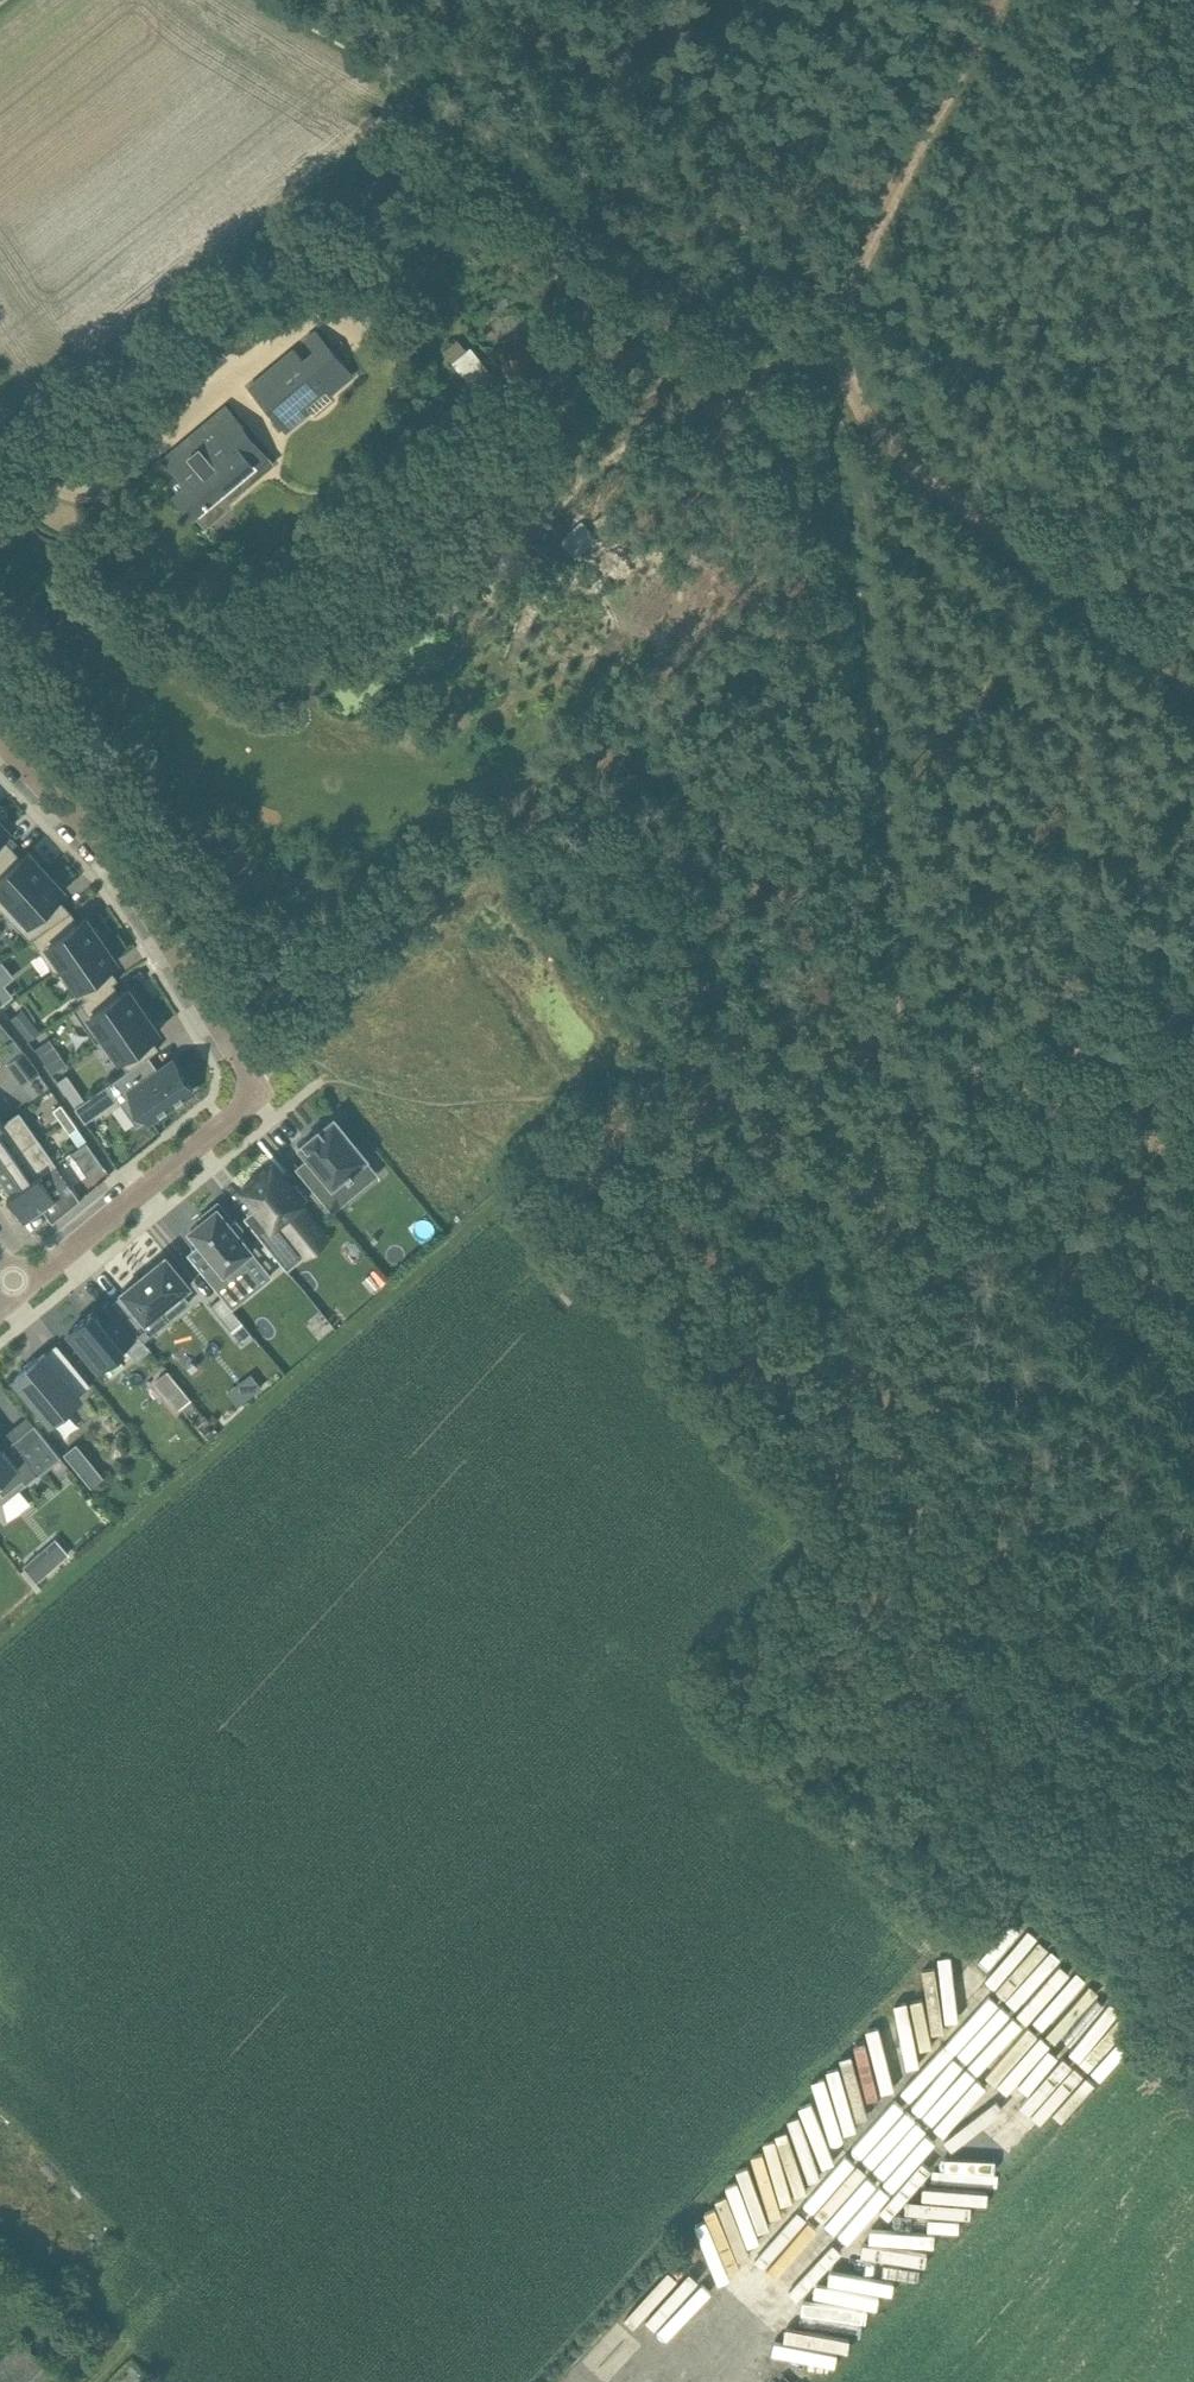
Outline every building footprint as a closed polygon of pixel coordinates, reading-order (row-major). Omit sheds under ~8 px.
[(303,338),(313,349),(301,359),(294,350),(251,386),(287,429),(309,410),(306,406),(326,389),(331,395),(355,375),(315,328),(303,338)] [(226,407),(165,459),(177,473),(169,480),(179,491),(175,494),(192,515),(215,495),(220,500),(227,495),(231,501),(263,474),(232,437),(243,427),(226,407)] [(13,847),(3,836),(10,830),(0,819),(0,858),(13,847)] [(0,858),(0,906),(4,910),(47,870),(29,851),(22,857),(13,847),(0,858)] [(47,870),(4,910),(30,939),(32,938),(71,911),(58,896),(65,890),(47,870)] [(71,911),(32,938),(56,972),(64,967),(63,966),(102,939),(87,917),(79,922),(71,911)] [(102,939),(63,966),(64,967),(85,999),(86,1000),(113,981),(114,982),(118,978),(109,966),(117,960),(102,939)] [(85,999),(81,1002),(105,1036),(144,1009),(129,987),(121,993),(114,982),(113,981),(86,1000),(85,999)] [(5,984),(0,987),(0,1003),(1,1005),(14,995),(5,984)] [(144,1009),(105,1036),(128,1069),(139,1062),(149,1055),(159,1048),(151,1036),(159,1031),(144,1009)] [(34,1046),(50,1072),(65,1063),(50,1037),(34,1046)] [(24,1050),(15,1038),(7,1044),(11,1049),(0,1057),(5,1064),(24,1050)] [(32,1061),(24,1050),(16,1056),(25,1067),(32,1061)] [(128,1069),(109,1083),(119,1098),(137,1125),(150,1116),(151,1118),(194,1088),(174,1059),(160,1069),(150,1076),(139,1062),(128,1069)] [(54,1109),(62,1121),(70,1115),(62,1103),(54,1109)] [(0,1126),(0,1164),(38,1138),(20,1111),(0,1126)] [(293,1161),(331,1207),(332,1206),(332,1205),(347,1193),(335,1178),(346,1168),(347,1170),(353,1165),(349,1160),(361,1151),(358,1147),(359,1146),(355,1141),(356,1141),(351,1134),(350,1135),(345,1130),(346,1129),(333,1113),(320,1124),(317,1121),(314,1123),(315,1124),(306,1132),(305,1131),(302,1133),(312,1146),(293,1161)] [(79,1127),(70,1115),(62,1121),(71,1133),(79,1127)] [(0,1164),(0,1176),(12,1193),(40,1175),(56,1163),(38,1138),(0,1164)] [(80,1146),(71,1151),(88,1175),(104,1164),(96,1152),(88,1140),(80,1146)] [(304,1199),(308,1196),(295,1180),(291,1184),(275,1163),(243,1189),(267,1219),(254,1229),(277,1257),(295,1243),(317,1225),(299,1203),(304,1199)] [(12,1193),(8,1196),(24,1220),(40,1209),(52,1223),(81,1199),(72,1186),(56,1197),(40,1175),(12,1193)] [(235,1221),(221,1205),(205,1218),(207,1221),(194,1232),(222,1267),(208,1278),(222,1295),(232,1307),(235,1311),(250,1298),(241,1287),(253,1277),(241,1262),(255,1252),(232,1224),(235,1221)] [(160,1309),(183,1291),(191,1284),(167,1255),(123,1291),(138,1309),(127,1318),(145,1340),(169,1321),(160,1309)] [(386,1286),(367,1263),(321,1300),(340,1323),(386,1286)] [(222,1295),(211,1304),(243,1343),(254,1334),(235,1311),(232,1307),(222,1295)] [(321,1331),(303,1308),(270,1335),(287,1357),(321,1331)] [(99,1367),(136,1337),(122,1319),(111,1328),(106,1322),(95,1309),(69,1330),(99,1367)] [(54,1362),(46,1352),(16,1376),(53,1420),(82,1396),(79,1393),(91,1383),(66,1352),(54,1362)] [(251,1372),(227,1391),(239,1405),(263,1386),(251,1372)] [(183,1388),(169,1398),(178,1409),(191,1398),(183,1388)] [(4,1495),(23,1479),(27,1483),(62,1455),(35,1423),(12,1442),(17,1448),(10,1453),(0,1440),(0,1489),(4,1495)] [(83,1449),(70,1460),(93,1487),(105,1477),(83,1449)] [(56,1537),(24,1565),(26,1567),(38,1581),(70,1553),(56,1537)] [(1039,1951),(1001,2002),(1029,2022),(1042,2005),(1053,2013),(1065,1997),(1079,2007),(1073,2015),(1097,2032),(1116,2006),(1039,1951)] [(759,2242),(713,2292),(724,2303),(770,2253),(759,2242)]
